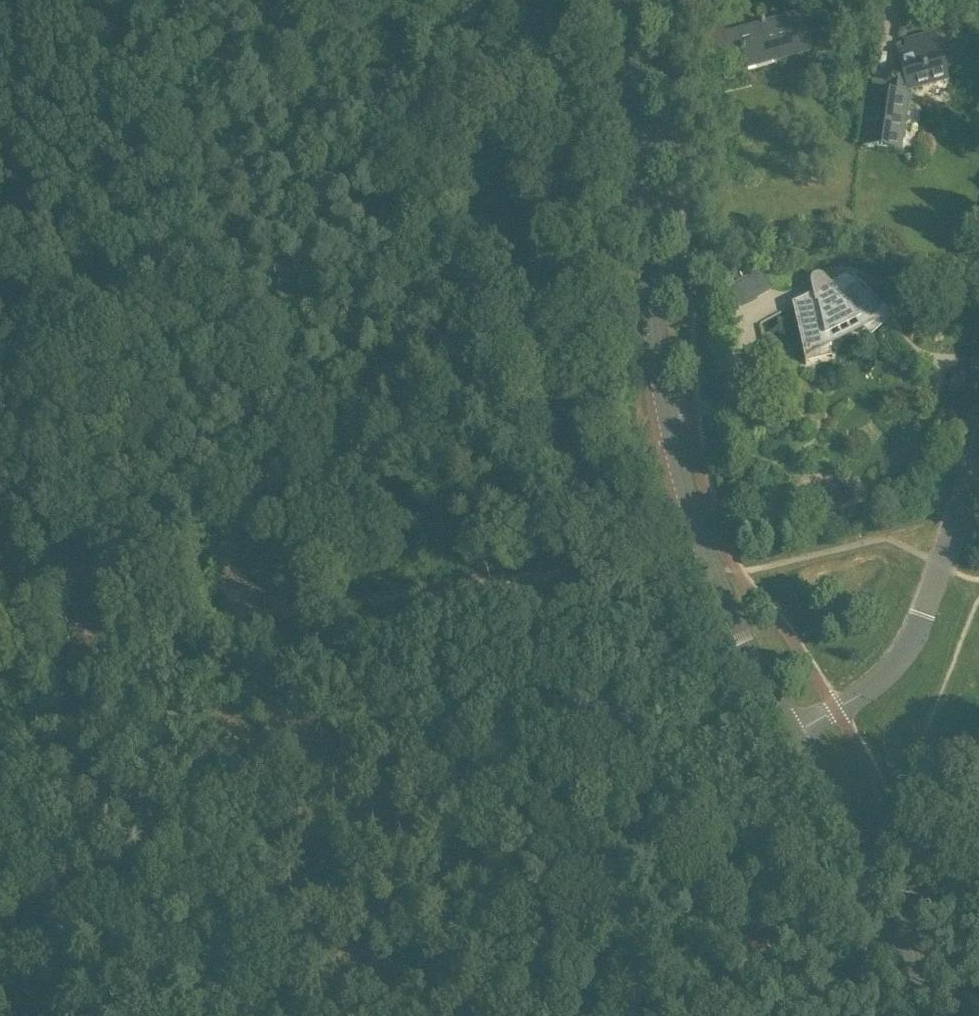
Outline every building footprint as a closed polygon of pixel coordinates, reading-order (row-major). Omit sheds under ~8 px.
[(724,29),(709,33),(714,55),(743,48),(748,70),(773,64),(773,62),(807,53),(798,17),(766,25),(765,21),(761,22),(762,26),(725,35),(724,29)] [(941,52),(939,52),(935,34),(904,42),(906,50),(897,52),(904,78),(886,83),(873,81),(864,147),(877,148),(900,152),(908,91),(948,81),(941,52)] [(847,97),(846,112),(859,114),(860,99),(847,97)] [(793,306),(801,344),(804,358),(825,347),(823,339),(828,338),(838,333),(838,334),(849,329),(848,328),(858,323),(863,318),(876,331),(888,320),(885,317),(888,316),(851,275),(833,286),(828,288),(823,282),(826,280),(823,278),(822,277),(821,276),(820,276),(818,276),(817,276),(815,277),(813,274),(756,304),(760,323),(793,306)]
